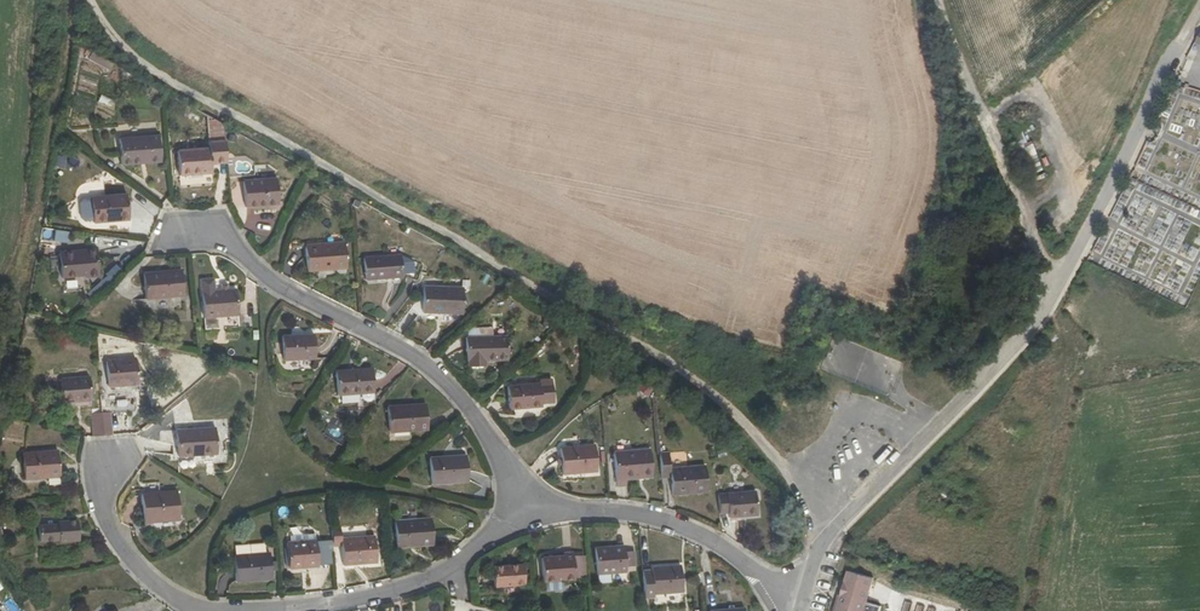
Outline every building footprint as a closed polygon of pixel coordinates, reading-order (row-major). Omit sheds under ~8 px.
[(123,165),(161,162),(159,136),(120,139),(123,165)] [(226,164),(224,141),(208,143),(208,148),(178,151),(179,176),(211,175),(211,165),(226,164)] [(276,180),(243,182),(245,208),(278,206),(276,180)] [(94,223),(129,221),(127,195),(92,198),(94,223)] [(344,243),(305,246),(307,272),(346,269),(344,243)] [(96,250),(59,253),(62,278),(85,277),(85,279),(98,278),(96,250)] [(411,274),(409,255),(362,259),(364,281),(401,278),(401,275),(411,274)] [(145,299),(183,296),(181,271),(143,274),(145,299)] [(422,313),(461,315),(462,288),(423,287),(422,313)] [(235,290),(227,290),(221,291),(202,292),(205,330),(238,328),(235,290)] [(283,361),(315,360),(314,335),(282,336),(283,361)] [(506,336),(465,337),(466,367),(485,366),(485,362),(507,361),(506,336)] [(108,388),(137,385),(135,358),(106,361),(108,388)] [(337,396),(373,393),(371,369),(336,372),(337,396)] [(63,404),(90,401),(89,377),(61,380),(63,404)] [(541,405),(554,404),(551,380),(539,380),(539,384),(507,387),(509,409),(541,407),(541,405)] [(639,380),(636,388),(650,393),(653,385),(639,380)] [(389,433),(427,431),(425,404),(387,407),(389,433)] [(101,414),(102,435),(114,435),(112,413),(101,414)] [(91,414),(92,436),(102,435),(101,414),(91,414)] [(178,456),(217,454),(215,428),(176,430),(178,456)] [(562,475),(597,472),(595,446),(560,449),(562,475)] [(24,480),(59,478),(57,450),(22,453),(24,480)] [(650,450),(614,452),(616,486),(626,486),(626,480),(652,479),(650,450)] [(669,453),(658,454),(660,478),(670,477),(672,495),(707,493),(705,467),(670,469),(669,453)] [(431,485),(468,482),(466,456),(430,458),(431,485)] [(144,523),(179,521),(177,490),(142,494),(144,523)] [(754,492),(717,495),(719,514),(727,514),(728,518),(756,516),(754,492)] [(397,548),(432,545),(431,518),(395,521),(397,548)] [(59,542),(78,540),(76,521),(57,522),(57,524),(38,526),(39,541),(58,540),(59,542)] [(331,527),(332,547),(342,547),(344,565),(376,563),(374,537),(341,539),(340,526),(331,527)] [(316,540),(313,541),(291,542),(287,543),(289,569),(318,567),(316,540)] [(597,575),(626,573),(624,546),(595,549),(597,575)] [(236,582),(271,579),(269,553),(234,556),(236,582)] [(543,582),(575,580),(573,553),(563,553),(563,556),(541,558),(543,582)] [(522,565),(493,567),(494,587),(523,585),(522,565)] [(651,570),(642,571),(644,599),(653,599),(653,594),(682,593),(680,566),(651,568),(651,570)] [(880,606),(864,602),(871,578),(848,572),(837,610),(879,610),(880,606)] [(945,606),(905,592),(899,610),(944,610),(945,606)]
